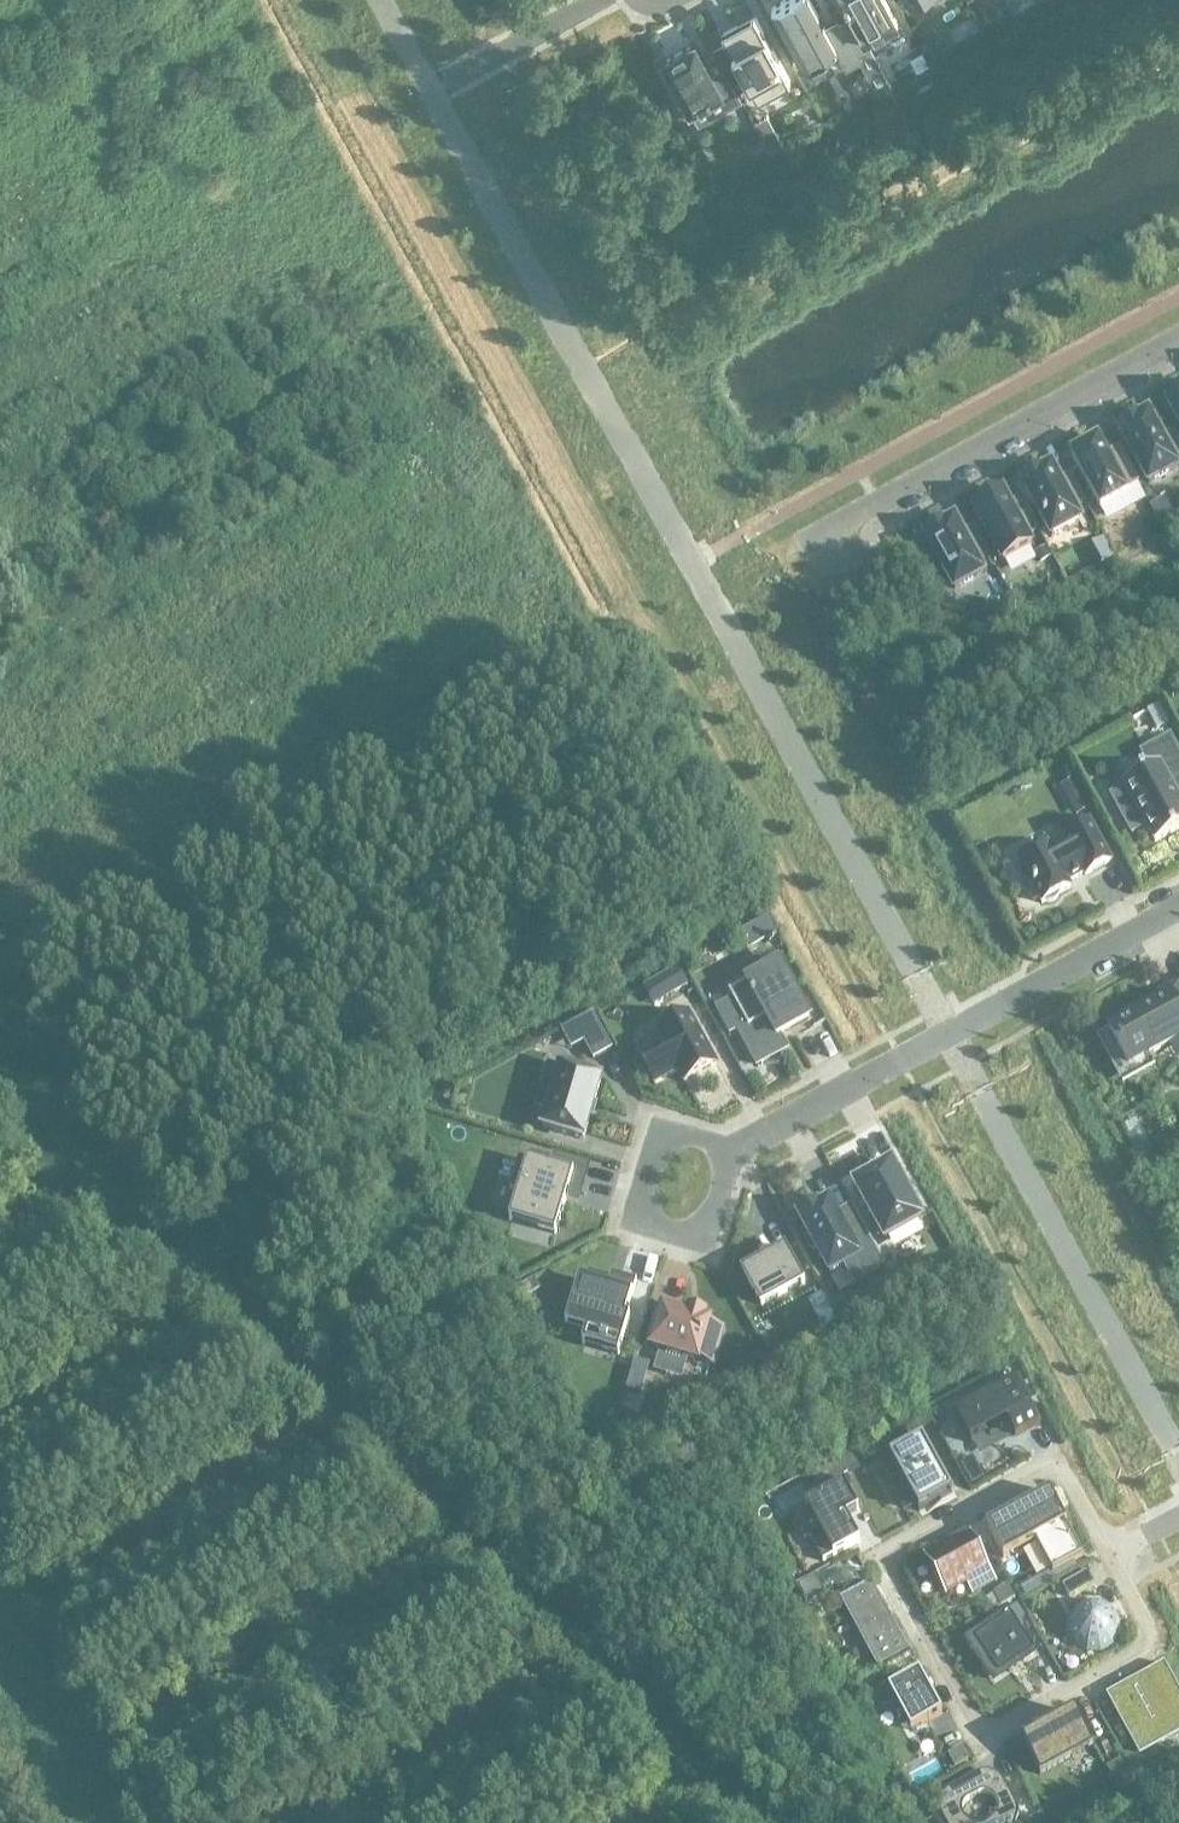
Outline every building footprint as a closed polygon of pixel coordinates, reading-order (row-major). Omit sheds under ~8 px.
[(770,3),(802,62),(812,57),(825,50),(835,45),(810,0),(775,0),(770,3)] [(850,13),(838,20),(855,52),(869,44),(865,36),(896,20),(885,0),(843,0),(850,13)] [(731,79),(744,72),(756,94),(759,92),(757,89),(783,75),(785,78),(788,76),(753,13),(721,31),(728,42),(715,49),(725,69),(731,79)] [(662,59),(688,107),(719,91),(726,103),(740,96),(731,79),(725,69),(713,76),(694,41),(693,38),(691,40),(683,45),(682,44),(671,51),(663,55),(662,55),(660,56),(661,59),(662,59)] [(776,130),(763,137),(768,147),(781,140),(776,130)] [(1165,402),(1178,427),(1178,394),(1165,402)] [(1117,428),(1147,483),(1174,468),(1173,466),(1178,463),(1178,447),(1171,433),(1159,440),(1146,416),(1135,422),(1134,419),(1117,428)] [(1085,446),(1068,455),(1098,510),(1126,495),(1124,491),(1136,484),(1117,449),(1104,455),(1096,439),(1085,445),(1085,446)] [(1037,472),(1020,481),(1050,536),(1077,521),(1071,509),(1083,502),(1068,475),(1056,482),(1049,469),(1039,475),(1037,472)] [(999,493),(971,508),(1001,563),(1029,548),(1023,537),(1035,530),(1018,499),(1006,506),(999,493)] [(1169,514),(1157,520),(1162,530),(1175,523),(1169,513),(1169,514)] [(1145,524),(1144,529),(1149,538),(1161,531),(1154,519),(1145,524)] [(940,525),(923,534),(953,589),(980,574),(974,562),(986,555),(971,528),(959,535),(952,522),(942,528),(940,525)] [(1033,552),(1032,553),(1038,562),(1047,556),(1042,547),(1033,552)] [(1147,712),(1145,714),(1155,730),(1169,722),(1160,705),(1147,712)] [(1168,737),(1139,753),(1148,768),(1120,783),(1133,806),(1119,814),(1129,833),(1144,826),(1153,842),(1178,827),(1178,803),(1178,802),(1178,801),(1178,796),(1178,795),(1178,794),(1178,758),(1168,737)] [(1082,795),(1068,803),(1075,817),(1089,809),(1082,795)] [(1055,898),(1058,894),(1068,888),(1065,883),(1082,873),(1083,876),(1109,862),(1087,822),(1062,836),(1064,841),(1047,850),(1045,846),(1017,861),(1020,867),(1017,869),(1027,886),(1029,885),(1040,904),(1042,903),(1047,903),(1052,902),(1055,898)] [(777,935),(768,918),(755,925),(764,942),(777,935)] [(726,992),(731,1001),(716,1009),(728,1032),(735,1029),(755,1065),(783,1049),(776,1037),(807,1020),(777,965),(726,992)] [(667,974),(660,978),(670,995),(685,986),(675,969),(667,974)] [(1107,1031),(1126,1067),(1178,1038),(1178,1018),(1168,998),(1107,1031)] [(676,1072),(682,1083),(714,1065),(686,1014),(654,1032),(661,1044),(638,1057),(653,1085),(676,1072)] [(576,1030),(595,1065),(612,1055),(593,1021),(576,1030)] [(542,1084),(536,1106),(546,1109),(540,1128),(581,1140),(598,1080),(558,1068),(552,1087),(542,1084)] [(1122,1126),(1119,1127),(1133,1155),(1148,1148),(1134,1120),(1122,1126)] [(525,1160),(510,1213),(556,1226),(566,1191),(580,1195),(585,1178),(580,1177),(584,1164),(550,1154),(546,1167),(525,1160)] [(919,1220),(904,1193),(905,1193),(898,1180),(897,1180),(889,1165),(873,1174),(871,1169),(854,1179),(856,1183),(853,1185),(871,1218),(867,1221),(876,1237),(880,1235),(883,1240),(919,1220)] [(850,1206),(833,1215),(826,1202),(816,1208),(814,1206),(796,1216),(804,1231),(800,1233),(809,1250),(814,1248),(828,1273),(855,1258),(864,1275),(883,1265),(850,1206)] [(759,1305),(798,1284),(799,1285),(802,1284),(783,1249),(780,1250),(781,1252),(759,1264),(757,1261),(755,1262),(757,1265),(742,1273),(759,1305)] [(892,1276),(890,1278),(897,1290),(910,1283),(903,1270),(892,1276)] [(634,1280),(619,1276),(615,1290),(577,1279),(563,1327),(598,1337),(597,1340),(605,1342),(606,1339),(620,1343),(628,1318),(624,1317),(634,1280)] [(519,1289),(518,1289),(523,1298),(536,1291),(531,1282),(519,1289)] [(650,1348),(710,1365),(721,1328),(707,1324),(707,1322),(702,1320),(703,1315),(688,1311),(686,1316),(661,1308),(650,1348)] [(760,1338),(758,1338),(768,1356),(781,1349),(771,1331),(760,1338)] [(634,1361),(627,1385),(640,1389),(646,1365),(634,1361)] [(1015,1434),(1012,1436),(1013,1437),(1036,1425),(1011,1379),(952,1411),(969,1443),(971,1442),(968,1436),(1005,1416),(1015,1434)] [(932,1411),(931,1411),(937,1421),(945,1417),(939,1407),(932,1411)] [(921,1440),(888,1458),(917,1511),(950,1493),(921,1440)] [(972,1457),(959,1464),(971,1484),(983,1477),(972,1457)] [(812,1470),(810,1471),(816,1483),(842,1469),(836,1458),(812,1470)] [(821,1562),(858,1542),(858,1540),(857,1541),(843,1517),(855,1510),(855,1512),(857,1511),(842,1484),(803,1506),(804,1507),(805,1506),(818,1531),(808,1537),(821,1562)] [(987,1525),(984,1527),(1001,1558),(1004,1557),(1033,1541),(1049,1571),(1050,1573),(1082,1556),(1047,1492),(1016,1509),(987,1525)] [(970,1591),(990,1580),(965,1536),(926,1557),(945,1592),(965,1581),(970,1591)] [(1094,1582),(1088,1570),(1062,1584),(1069,1596),(1094,1582)] [(811,1576),(795,1585),(803,1599),(819,1590),(811,1576)] [(1020,1587),(1024,1594),(1036,1586),(1033,1580),(1020,1587)] [(870,1583),(838,1600),(876,1669),(907,1652),(870,1583)] [(996,1591),(994,1592),(1000,1604),(1012,1597),(1006,1585),(996,1591)] [(1067,1619),(1066,1633),(1073,1645),(1085,1652),(1098,1653),(1111,1646),(1118,1634),(1118,1621),(1111,1609),(1100,1601),(1086,1601),(1074,1608),(1067,1619)] [(1015,1664),(1029,1654),(1028,1654),(1033,1651),(1030,1646),(1007,1612),(993,1621),(995,1624),(991,1627),(991,1626),(982,1632),(982,1633),(973,1639),(985,1657),(981,1660),(993,1678),(1005,1669),(1008,1673),(1009,1672),(1007,1668),(1014,1663),(1015,1664)] [(1124,1709),(1113,1715),(1134,1753),(1178,1728),(1178,1698),(1161,1664),(1113,1690),(1124,1709)] [(918,1672),(887,1689),(909,1731),(941,1713),(918,1672)] [(1073,1712),(1020,1742),(1038,1774),(1091,1745),(1073,1712)] [(960,1749),(947,1756),(954,1768),(967,1761),(960,1749)] [(1108,1767),(1105,1769),(1117,1790),(1130,1783),(1118,1762),(1108,1767)] [(978,1773),(946,1790),(942,1794),(939,1800),(937,1805),(937,1808),(939,1815),(943,1822),(1014,1822),(1016,1818),(1016,1815),(1016,1810),(1015,1805),(1001,1780),(998,1777),(994,1775),(983,1772),(978,1773)]
